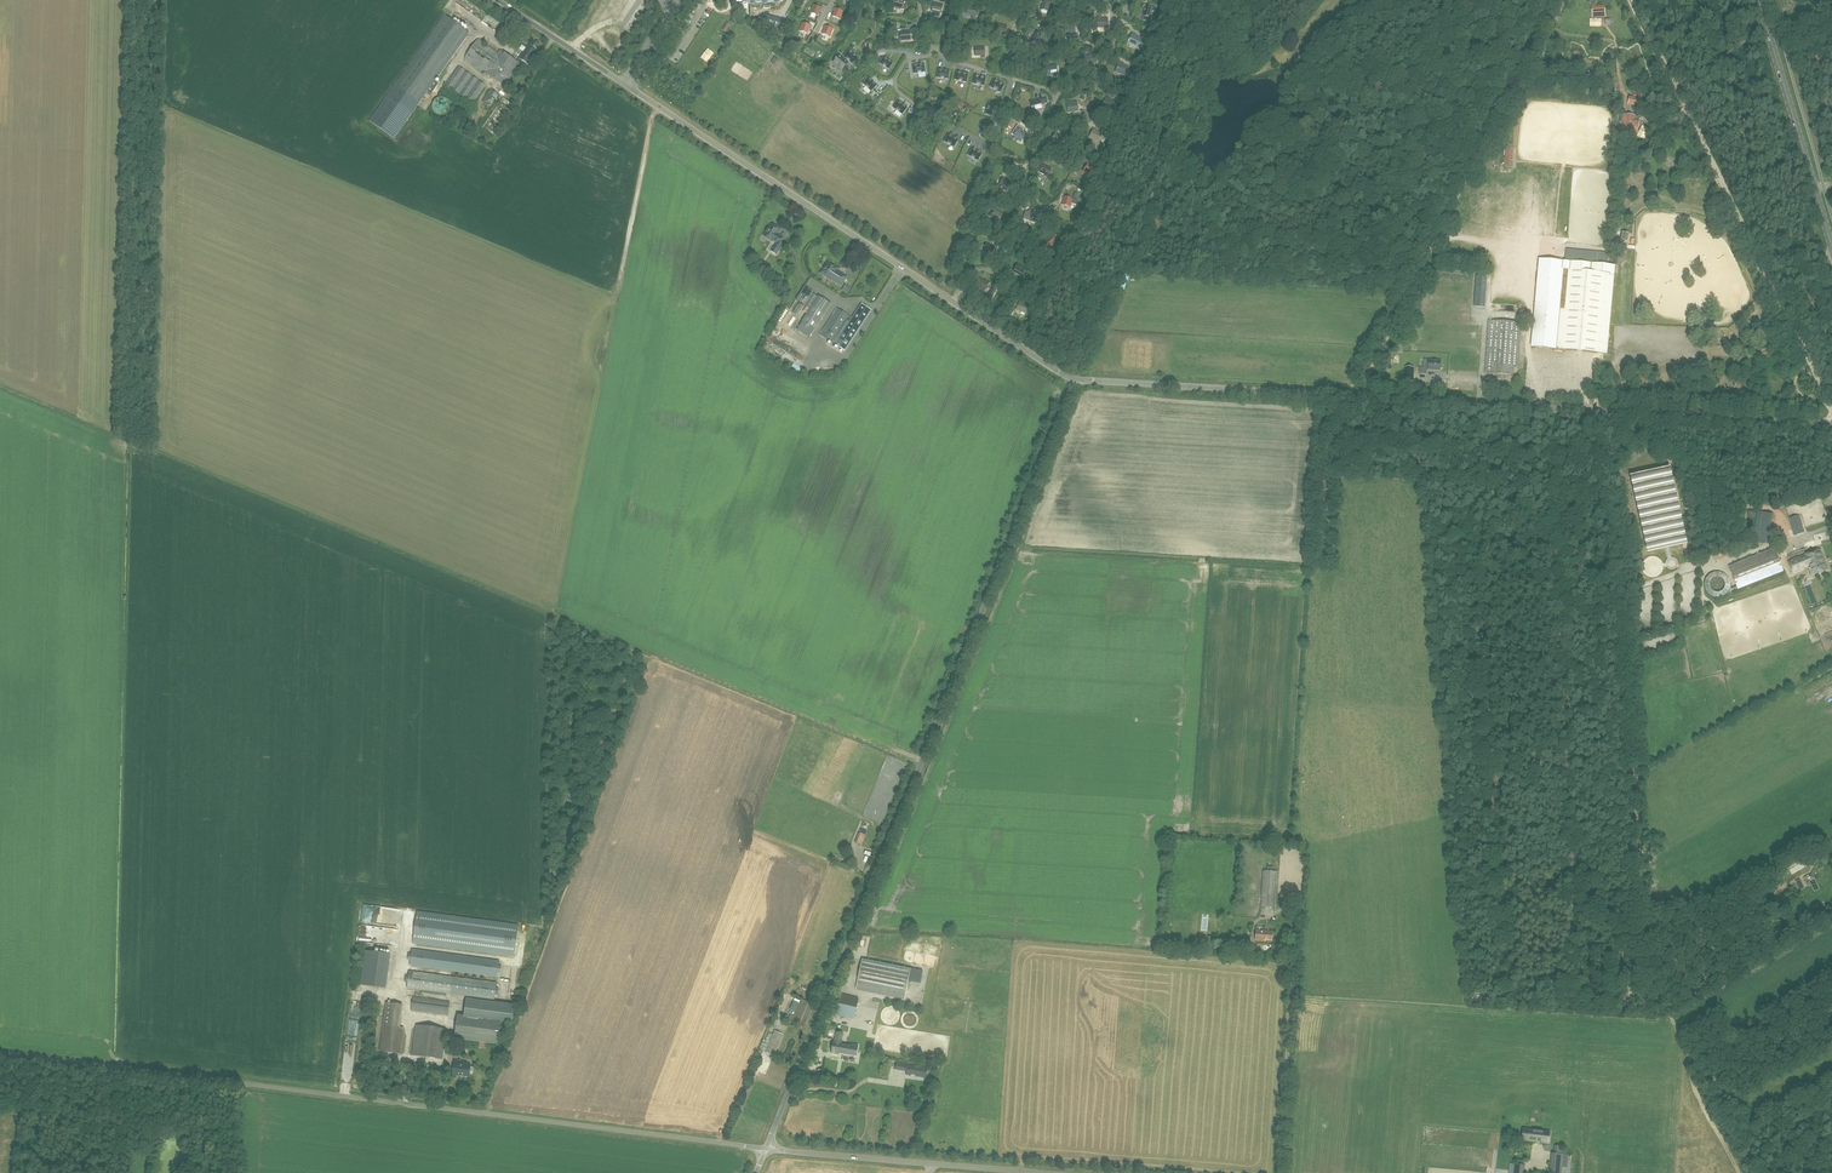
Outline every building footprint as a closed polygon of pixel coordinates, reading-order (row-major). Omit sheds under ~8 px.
[(904,1),(899,0),(894,0),(893,7),(902,9),(904,1)] [(1050,3),(1043,1),(1043,0),(1041,0),(1041,3),(1042,3),(1040,10),(1048,12),(1050,3)] [(940,15),(942,6),(934,4),(932,11),(937,12),(937,14),(940,15)] [(822,11),(823,9),(814,5),(812,9),(810,13),(818,16),(820,10),(822,11)] [(1150,18),(1152,9),(1146,7),(1146,6),(1144,5),(1143,8),(1145,9),(1143,16),(1150,18)] [(975,18),(977,9),(968,7),(967,14),(972,15),(972,17),(975,18)] [(840,19),(842,16),(841,15),(843,11),(834,8),(833,10),(835,11),(832,16),(840,19)] [(787,21),(763,14),(761,22),(761,24),(769,26),(784,30),(787,21)] [(395,86),(393,89),(370,121),(395,139),(418,106),(420,104),(469,33),(444,15),(395,86)] [(1107,27),(1108,19),(1100,19),(1100,17),(1097,17),(1097,19),(1098,19),(1098,27),(1107,27)] [(731,25),(727,22),(722,30),(726,32),(731,25)] [(811,28),(812,26),(802,23),(801,27),(800,31),(808,33),(809,28),(811,28)] [(830,37),(832,33),(831,33),(833,29),(824,25),(823,28),(825,28),(822,34),(830,37)] [(1005,36),(1007,27),(998,25),(996,32),(1002,33),(1001,35),(1005,36)] [(1067,27),(1067,25),(1064,26),(1064,27),(1065,27),(1066,36),(1075,34),(1074,26),(1067,27)] [(1039,43),(1041,34),(1034,32),(1035,31),(1033,31),(1032,34),(1033,34),(1032,42),(1039,43)] [(901,41),(910,40),(910,32),(900,33),(901,41)] [(1137,47),(1141,39),(1134,36),(1135,34),(1132,33),(1131,35),(1132,35),(1129,43),(1137,47)] [(943,45),(953,44),(952,36),(943,37),(943,45)] [(498,54),(478,40),(465,59),(504,87),(522,61),(528,65),(538,51),(529,45),(517,62),(500,50),(498,54)] [(985,57),(984,48),(975,49),(976,56),(981,55),(981,57),(985,57)] [(858,58),(849,50),(843,56),(844,57),(843,59),(839,55),(834,62),(843,69),(848,63),(847,62),(848,60),(853,64),(858,58)] [(1017,55),(1010,53),(1010,55),(1009,55),(1009,56),(1008,56),(1007,59),(1009,59),(1007,66),(1014,68),(1017,55)] [(1095,63),(1093,55),(1086,56),(1085,55),(1082,55),(1083,57),(1084,57),(1086,65),(1095,63)] [(889,69),(893,63),(886,59),(884,58),(880,64),(882,65),(889,69)] [(1125,76),(1128,68),(1122,65),(1122,63),(1119,62),(1119,64),(1120,64),(1116,72),(1125,76)] [(925,72),(924,64),(913,66),(914,74),(925,72)] [(1049,67),(1049,65),(1046,66),(1046,67),(1047,67),(1049,76),(1058,74),(1056,65),(1049,67)] [(471,105),(485,86),(459,67),(445,87),(471,105)] [(948,79),(949,71),(938,70),(937,78),(948,79)] [(966,82),(968,74),(957,72),(955,80),(966,82)] [(863,84),(871,92),(877,86),(868,78),(863,84)] [(490,107),(498,95),(491,89),(482,102),(490,107)] [(931,105),(939,99),(937,95),(928,100),(931,105)] [(1115,103),(1115,102),(1108,99),(1109,98),(1106,97),(1105,99),(1106,99),(1103,107),(1117,112),(1120,104),(1115,103)] [(1640,106),(1641,99),(1629,97),(1628,104),(1640,106)] [(1042,108),(1040,100),(1033,102),(1032,100),(1029,101),(1030,103),(1031,103),(1033,111),(1042,108)] [(907,108),(898,101),(893,108),(902,115),(907,108)] [(1069,103),(1069,102),(1066,102),(1066,104),(1067,104),(1069,112),(1078,111),(1076,102),(1069,103)] [(952,115),(960,110),(957,105),(949,111),(952,115)] [(1638,126),(1639,119),(1634,119),(1635,116),(1625,115),(1623,133),(1633,134),(1634,126),(1638,126)] [(933,125),(934,123),(930,122),(925,121),(923,131),(928,132),(929,124),(933,125)] [(989,122),(982,129),(985,133),(992,125),(989,122)] [(1020,142),(1025,135),(1018,129),(1014,135),(1018,139),(1017,140),(1020,142)] [(1099,141),(1102,135),(1096,132),(1096,130),(1093,129),(1090,137),(1099,141)] [(1059,146),(1063,138),(1054,134),(1052,141),(1057,143),(1056,145),(1059,146)] [(958,140),(948,135),(944,142),(954,147),(958,140)] [(1512,147),(1512,144),(1508,144),(1508,147),(1506,147),(1505,166),(1511,167),(1513,147),(1512,147)] [(982,154),(972,148),(967,156),(978,162),(982,154)] [(1043,165),(1042,168),(1040,167),(1039,168),(1038,170),(1038,171),(1040,172),(1045,174),(1044,176),(1047,177),(1051,169),(1043,165)] [(1093,168),(1087,165),(1084,172),(1092,177),(1097,168),(1094,166),(1093,168)] [(1006,191),(1011,183),(1003,178),(999,185),(1004,187),(1003,189),(1006,191)] [(1071,207),(1072,203),(1071,203),(1072,199),(1063,197),(1062,199),(1064,200),(1062,205),(1065,206),(1065,207),(1068,208),(1068,207),(1071,207)] [(1003,215),(995,211),(994,213),(991,212),(989,216),(991,217),(996,220),(995,221),(998,223),(1003,215)] [(1028,213),(1026,212),(1025,215),(1027,216),(1026,220),(1035,223),(1037,215),(1028,213)] [(766,231),(765,233),(765,234),(763,236),(771,242),(772,240),(776,243),(777,243),(771,251),(776,254),(782,244),(780,242),(783,238),(776,234),(779,230),(771,225),(767,230),(766,231)] [(1627,242),(1629,233),(1622,232),(1621,241),(1627,242)] [(1051,248),(1054,246),(1054,245),(1057,242),(1050,235),(1048,237),(1049,238),(1045,242),(1047,244),(1046,244),(1049,247),(1049,246),(1051,248)] [(994,248),(987,244),(985,246),(984,245),(983,245),(981,248),(981,249),(983,250),(988,253),(987,255),(990,256),(994,248)] [(1607,353),(1615,266),(1539,259),(1531,346),(1607,353)] [(840,285),(846,277),(839,272),(836,271),(837,269),(835,267),(832,265),(828,262),(825,266),(822,271),(822,275),(829,279),(830,277),(834,280),(833,281),(840,285)] [(1022,276),(1026,269),(1018,264),(1014,272),(1022,276)] [(1485,308),(1487,277),(1477,277),(1475,307),(1485,308)] [(984,281),(978,278),(974,285),(985,291),(989,283),(985,280),(984,281)] [(809,308),(817,296),(812,293),(813,292),(804,287),(796,300),(805,305),(809,308)] [(994,304),(996,300),(995,300),(1000,292),(996,290),(992,288),(988,295),(991,297),(989,301),(994,304)] [(815,330),(831,305),(819,296),(798,328),(804,333),(810,337),(814,330),(815,330)] [(1026,313),(1029,307),(1022,304),(1023,303),(1020,302),(1017,310),(1026,313)] [(793,313),(796,315),(803,305),(799,303),(793,313)] [(831,343),(838,332),(842,334),(835,345),(844,351),(870,310),(861,305),(853,318),(837,308),(820,335),(831,343)] [(1518,368),(1522,322),(1489,320),(1485,373),(1512,375),(1512,367),(1518,368)] [(1441,370),(1441,369),(1442,369),(1443,365),(1441,364),(1441,361),(1429,360),(1429,369),(1441,370)] [(1405,367),(1404,381),(1413,382),(1414,367),(1405,367)] [(1632,454),(1645,447),(1643,444),(1630,451),(1632,454)] [(1750,518),(1756,519),(1756,517),(1757,511),(1749,509),(1749,510),(1748,516),(1749,516),(1750,516),(1750,518)] [(1768,544),(1768,543),(1773,514),(1757,511),(1756,517),(1756,519),(1755,523),(1752,541),(1767,544),(1768,544)] [(1794,535),(1804,533),(1799,515),(1789,518),(1794,535)] [(1641,534),(1633,537),(1636,547),(1644,545),(1641,534)] [(1738,589),(1783,571),(1774,549),(1729,567),(1738,589)] [(1827,569),(1820,549),(1788,561),(1793,572),(1808,566),(1811,575),(1827,569)] [(1731,588),(1731,585),(1731,583),(1730,580),(1729,578),(1727,576),(1725,574),(1723,573),(1721,572),(1718,572),(1715,572),(1713,573),(1711,574),(1709,576),(1707,578),(1706,580),(1705,583),(1705,585),(1705,588),(1706,590),(1707,592),(1709,594),(1711,596),(1713,597),(1715,598),(1718,598),(1720,598),(1723,597),(1725,596),(1727,594),(1729,592),(1730,590),(1731,588)] [(866,836),(865,835),(867,832),(861,829),(859,833),(858,833),(854,843),(862,846),(866,836)] [(1274,908),(1277,872),(1264,871),(1261,907),(1274,908)] [(1795,881),(1797,885),(1800,890),(1804,888),(1800,879),(1795,881)] [(518,925),(417,912),(413,944),(514,957),(518,925)] [(1272,941),(1272,932),(1265,932),(1265,931),(1256,930),(1255,941),(1263,941),(1263,940),(1272,941)] [(1257,953),(1257,945),(1246,944),(1245,952),(1257,953)] [(500,961),(412,950),(412,955),(409,954),(408,960),(411,961),(410,966),(497,977),(498,972),(501,973),(501,967),(499,966),(500,961)] [(361,985),(385,988),(390,954),(365,951),(361,985)] [(904,998),(910,968),(899,966),(862,959),(856,989),(893,996),(904,998)] [(409,977),(406,977),(405,983),(408,983),(407,988),(494,1000),(495,995),(498,995),(498,989),(496,988),(497,983),(409,971),(409,977)] [(840,995),(836,1015),(854,1019),(858,999),(840,995)] [(448,1016),(449,1002),(413,998),(411,1011),(448,1016)] [(513,1022),(515,1005),(467,999),(464,1016),(457,1015),(454,1039),(498,1045),(501,1021),(478,1019),(478,1018),(513,1022)] [(804,1028),(813,1004),(801,999),(794,1016),(790,1014),(788,1020),(804,1028)] [(403,1028),(400,1028),(403,1005),(386,1003),(380,1051),(400,1054),(403,1028)] [(442,1059),(446,1029),(416,1025),(412,1055),(442,1059)] [(774,1055),(783,1034),(774,1031),(773,1035),(769,1033),(765,1042),(763,1041),(759,1049),(762,1050),(762,1051),(774,1055)] [(833,1041),(831,1054),(839,1055),(840,1054),(856,1057),(858,1045),(851,1044),(851,1046),(841,1044),(843,1033),(836,1032),(834,1042),(833,1041)] [(469,1077),(470,1066),(466,1066),(466,1063),(454,1062),(452,1075),(469,1077)] [(906,1071),(906,1075),(911,1075),(911,1074),(916,1075),(916,1076),(922,1077),(926,1078),(926,1073),(927,1068),(908,1065),(907,1065),(906,1071)] [(1545,1132),(1521,1129),(1519,1139),(1543,1143),(1545,1132)] [(1562,1159),(1555,1158),(1553,1172),(1561,1172),(1562,1159)] [(1525,1165),(1514,1164),(1513,1172),(1524,1172),(1525,1165)]
